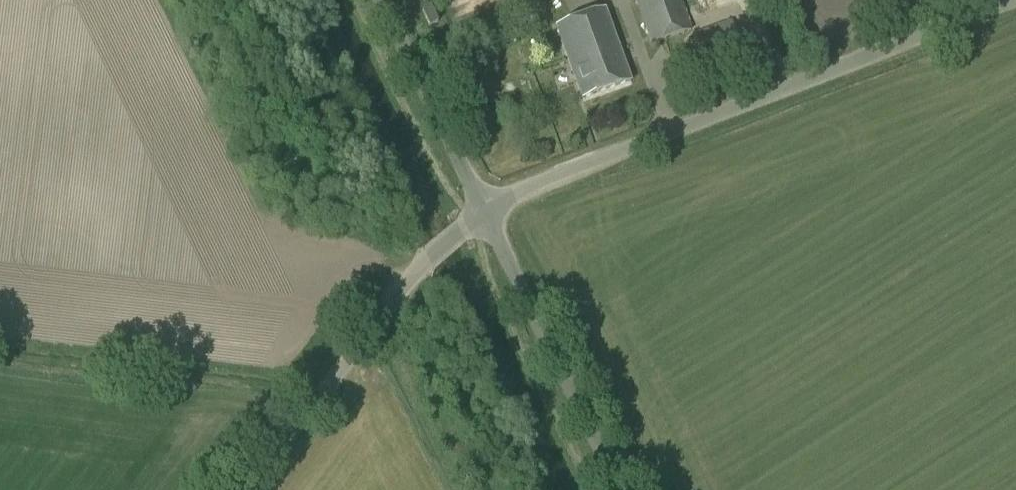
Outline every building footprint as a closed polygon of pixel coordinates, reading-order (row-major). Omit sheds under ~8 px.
[(693,30),(681,0),(635,0),(651,45),(693,30)] [(430,26),(438,22),(430,6),(422,10),(430,26)] [(583,97),(631,80),(605,8),(557,26),(583,97)] [(700,55),(738,41),(731,21),(693,35),(700,55)]
